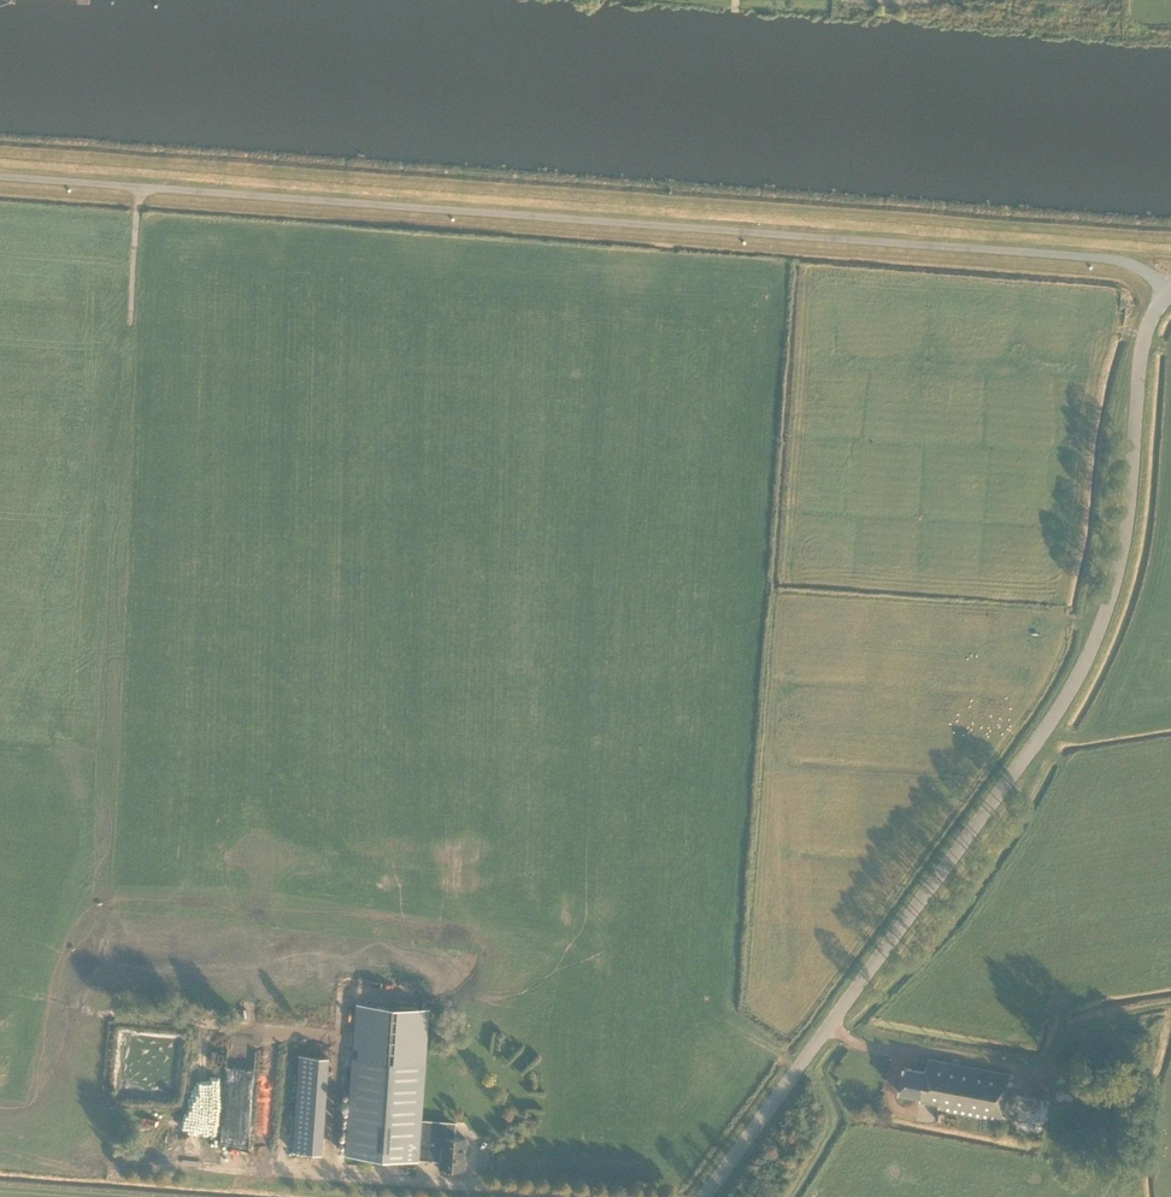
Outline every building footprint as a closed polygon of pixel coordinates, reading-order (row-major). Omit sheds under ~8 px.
[(421,1120),(425,1062),(429,1008),(356,1003),(352,1057),(345,1155),(418,1161),(418,1160),(440,1161),(439,1167),(464,1169),(466,1139),(454,1138),(455,1122),(421,1120)] [(329,1056),(298,1054),(292,1150),(322,1153),(329,1056)] [(939,1107),(1001,1119),(1009,1073),(928,1058),(926,1070),(904,1066),(899,1091),(921,1095),(920,1099),(940,1103),(939,1107)] [(275,1124),(275,1114),(259,1114),(259,1124),(275,1124)] [(256,1116),(226,1117),(227,1141),(251,1140),(251,1130),(256,1130),(256,1116)] [(341,1144),(341,1118),(332,1118),(332,1144),(341,1144)]
